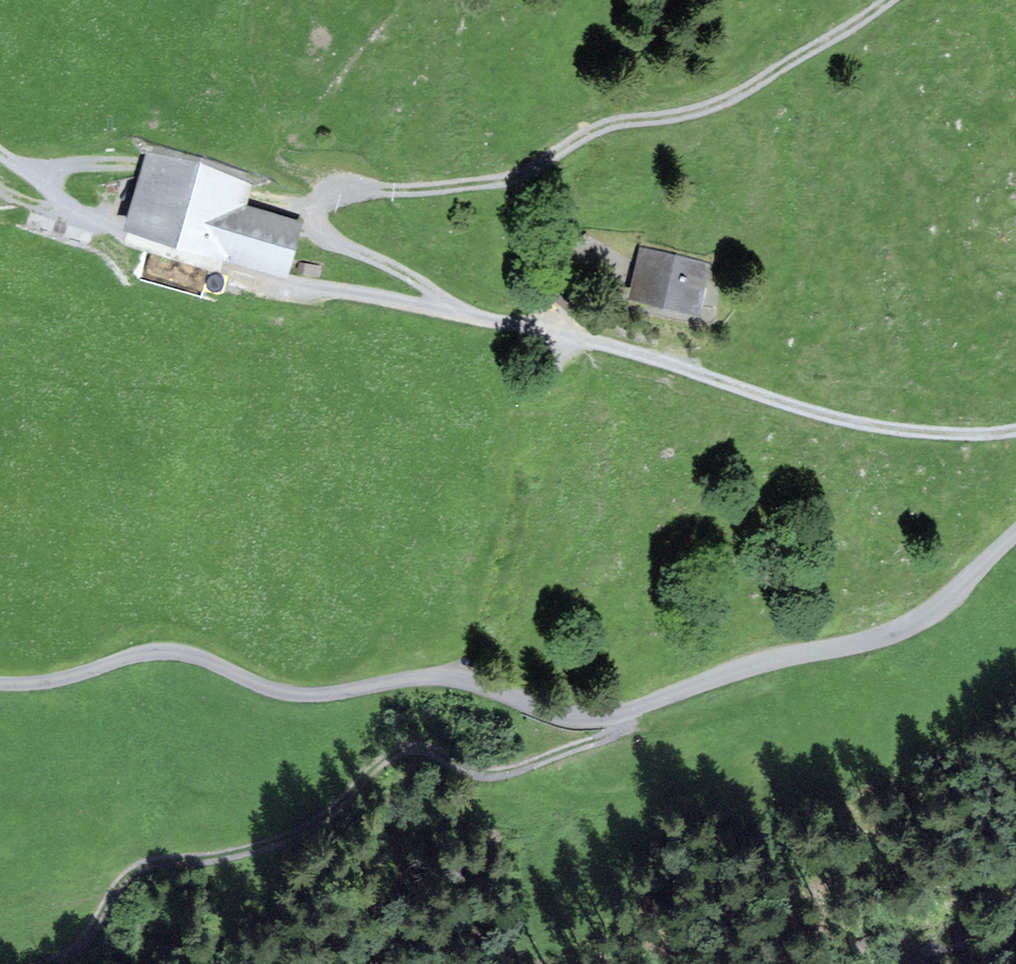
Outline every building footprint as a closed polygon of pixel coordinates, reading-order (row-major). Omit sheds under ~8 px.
[(248,183),(147,151),(122,230),(284,280),(302,222),(242,204),(248,183)] [(712,266),(643,249),(630,300),(700,317),(712,266)]
